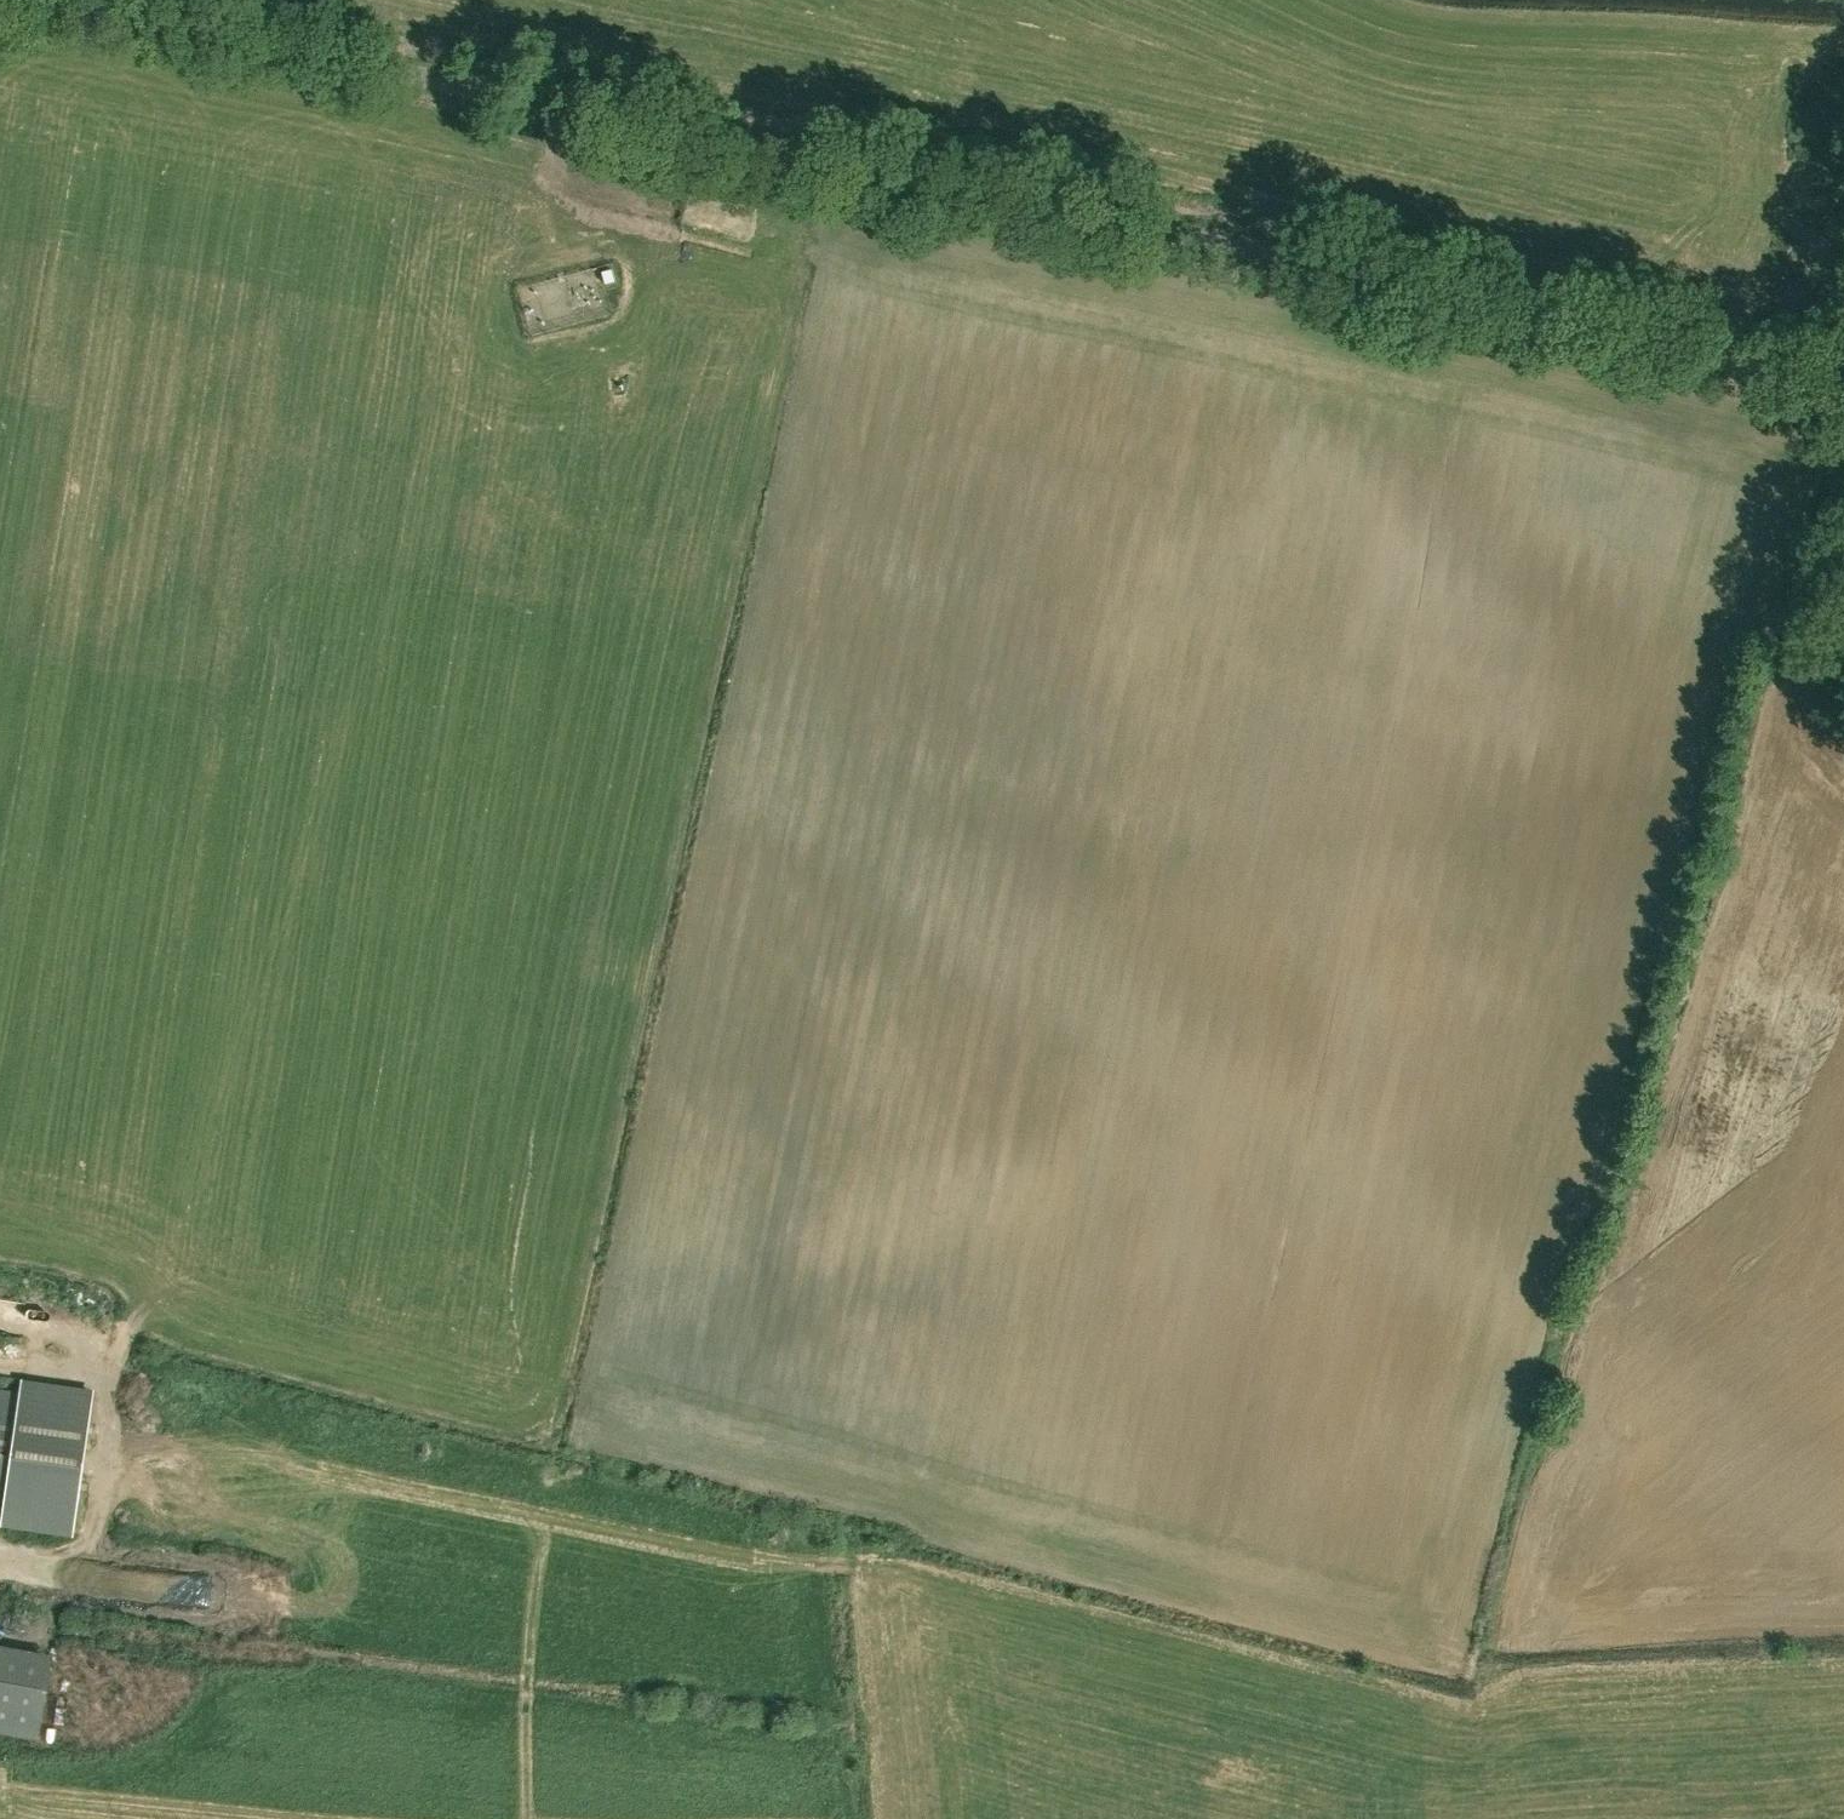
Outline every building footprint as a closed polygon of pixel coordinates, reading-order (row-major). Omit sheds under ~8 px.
[(596,283),(598,314),(614,313),(612,283),(596,283)] [(533,299),(541,333),(554,330),(547,296),(533,299)] [(6,1512),(5,1525),(72,1533),(93,1389),(26,1379),(24,1393),(0,1390),(0,1511),(6,1512)] [(36,1739),(50,1661),(0,1652),(0,1732),(36,1739)]
